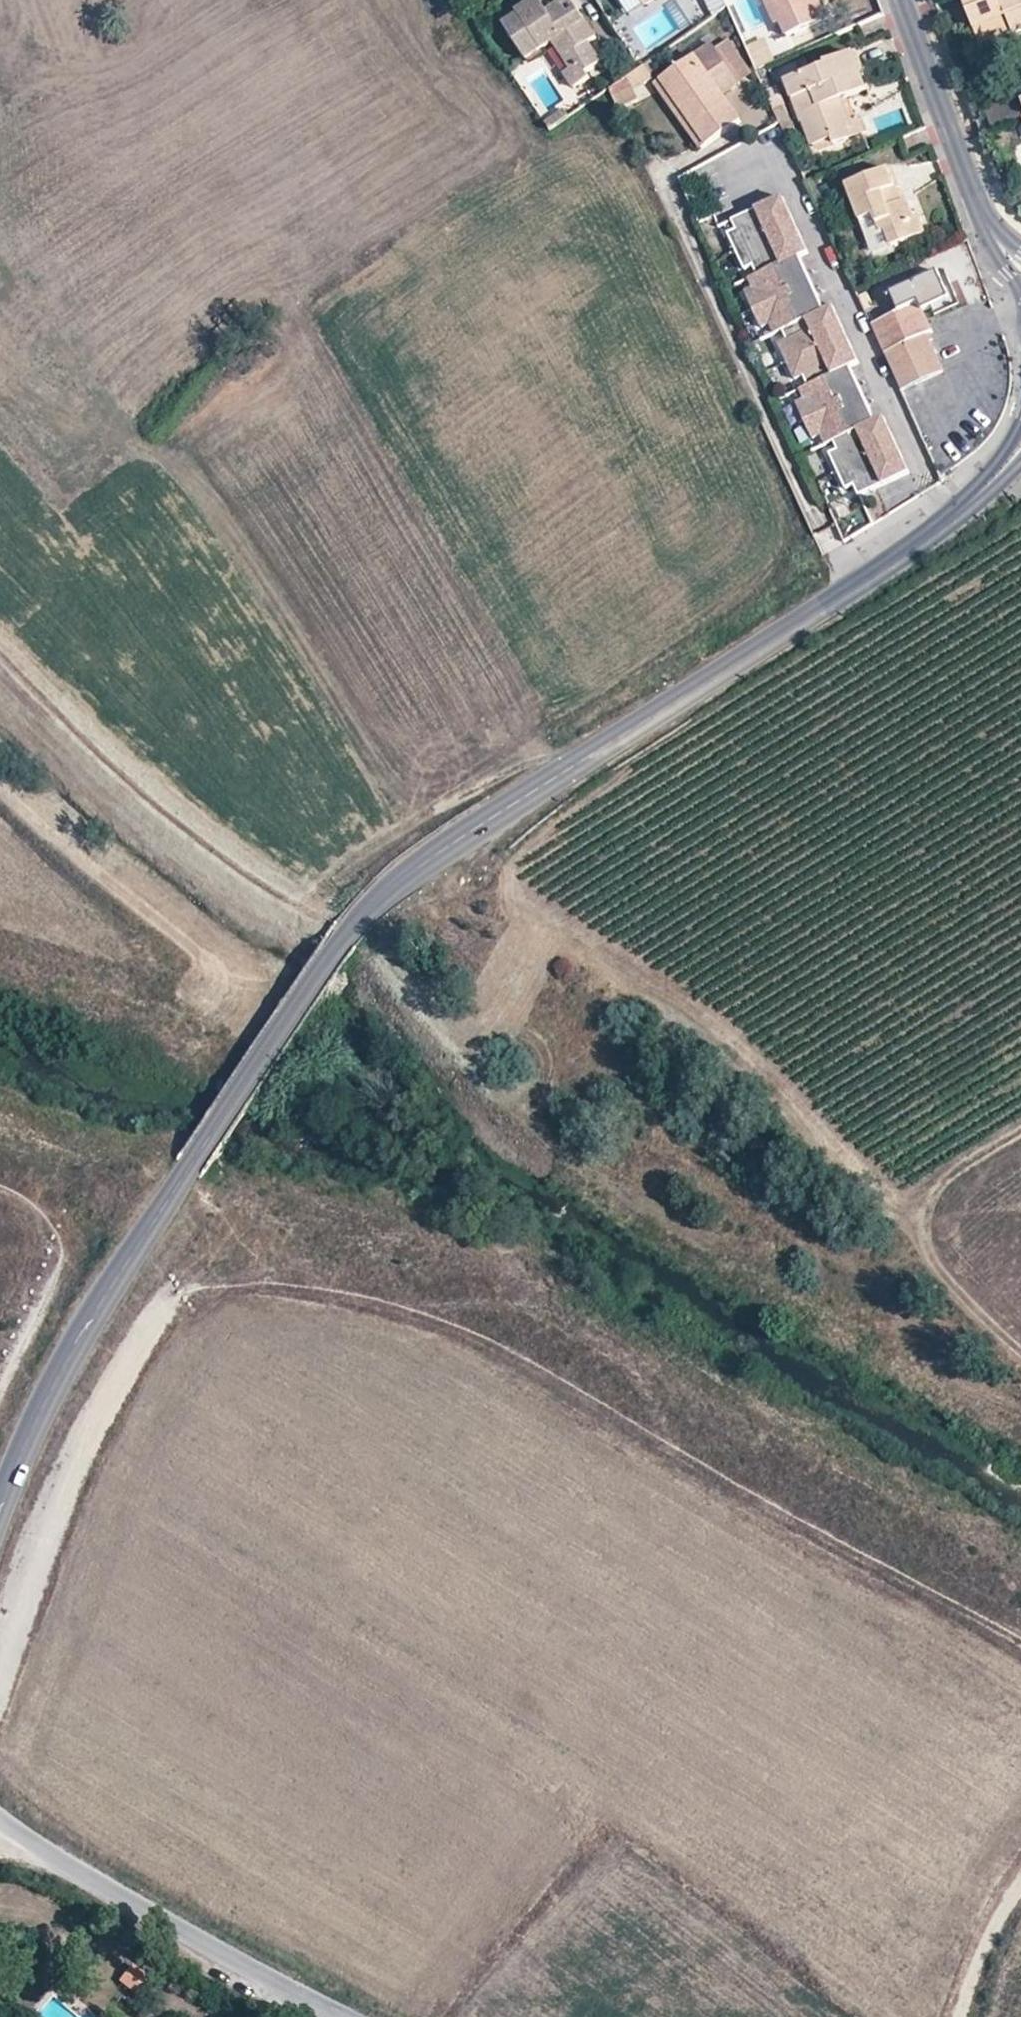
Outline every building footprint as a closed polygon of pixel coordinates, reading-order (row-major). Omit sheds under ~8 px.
[(526,57),(552,40),(570,66),(564,70),(573,85),(589,74),(586,69),(601,59),(588,39),(595,34),(575,4),(568,9),(562,0),(558,0),(547,7),(542,0),(529,0),(516,9),(518,12),(502,22),(526,57)] [(568,9),(575,4),(573,0),(562,0),(568,9)] [(775,24),(779,22),(785,35),(818,21),(809,0),(764,0),(775,24)] [(818,21),(827,16),(820,0),(809,0),(818,21)] [(973,27),(1007,15),(1012,31),(1020,28),(1020,0),(963,0),(973,27)] [(728,43),(715,53),(740,87),(753,78),(728,43)] [(709,44),(653,85),(698,149),(741,119),(726,98),(740,87),(715,53),(709,44)] [(787,81),(810,147),(832,140),(833,144),(846,140),(841,125),(845,123),(837,101),(846,98),(865,91),(852,54),(825,63),(826,67),(787,81)] [(613,90),(621,108),(636,100),(628,83),(613,90)] [(841,125),(846,140),(864,133),(858,118),(854,120),(846,98),(837,101),(845,123),(841,125)] [(546,122),(550,129),(568,117),(564,110),(546,122)] [(846,181),(859,218),(875,213),(881,229),(886,228),(891,242),(925,230),(919,213),(913,215),(908,201),(901,203),(888,166),(846,181)] [(824,310),(813,287),(784,301),(780,294),(810,280),(799,256),(807,252),(796,228),(766,242),(762,235),(793,221),(781,196),(730,220),(735,230),(727,234),(744,270),(752,266),(757,276),(748,279),(753,288),(744,292),(761,328),(769,324),(774,333),(782,330),(787,340),(779,344),(795,380),(803,376),(807,383),(808,386),(800,390),(804,399),(796,403),(813,439),(820,435),(825,444),(833,440),(838,449),(829,453),(846,489),(854,485),(859,495),(909,471),(898,448),(868,462),(864,454),(894,440),(884,416),(876,420),(865,397),(835,411),(831,404),(861,390),(850,366),(858,362),(847,338),(817,352),(814,344),(844,331),(833,306),(824,310)] [(881,229),(875,213),(859,218),(870,249),(891,242),(886,228),(881,229)] [(793,221),(762,235),(766,242),(796,228),(793,221)] [(894,292),(902,310),(917,303),(922,312),(930,308),(954,297),(941,270),(894,292)] [(810,280),(780,294),(784,301),(813,287),(810,280)] [(957,304),(954,297),(930,308),(933,314),(957,304)] [(874,323),(903,387),(942,369),(926,334),(931,332),(922,312),(917,303),(902,310),(874,323)] [(844,331),(814,344),(817,352),(847,338),(844,331)] [(861,390),(831,404),(835,411),(865,397),(861,390)] [(898,448),(894,440),(864,454),(868,462),(898,448)] [(118,1980),(134,1993),(147,1975),(131,1963),(118,1980)]
